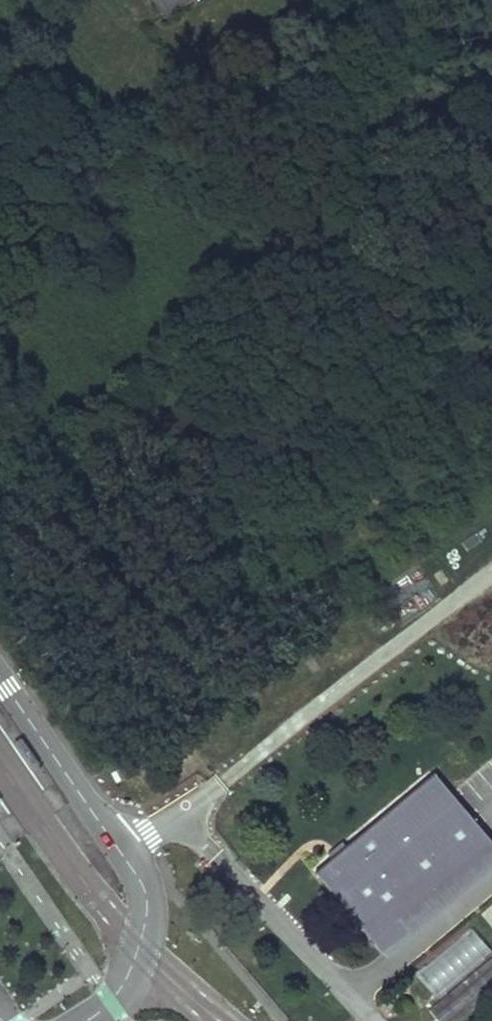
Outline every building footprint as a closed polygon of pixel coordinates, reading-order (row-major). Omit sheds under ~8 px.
[(163,22),(194,0),(148,0),(163,22)] [(385,941),(491,854),(491,829),(437,763),(317,861),(385,941)] [(427,999),(445,1020),(491,982),(491,946),(427,999)]
